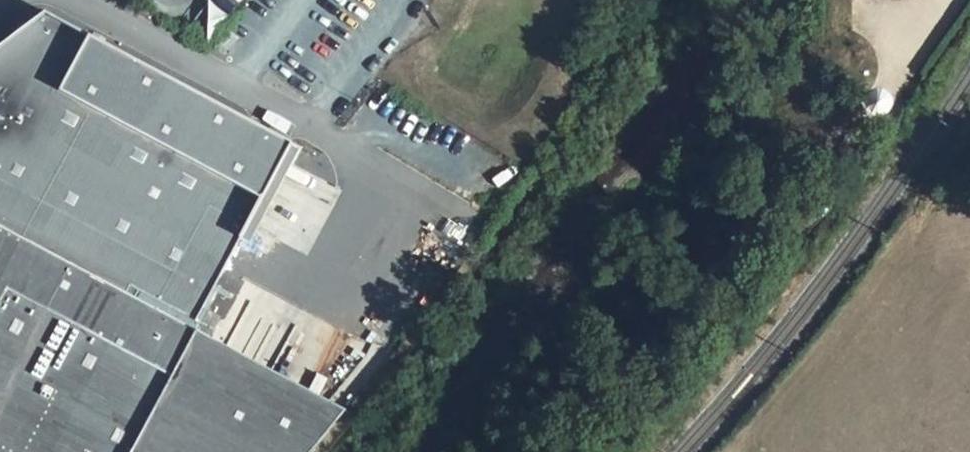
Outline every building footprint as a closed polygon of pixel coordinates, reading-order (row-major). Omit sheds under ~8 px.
[(207,41),(224,15),(207,3),(189,30),(207,41)] [(359,409),(205,320),(305,140),(52,11),(0,47),(0,451),(318,451),(359,409)]
